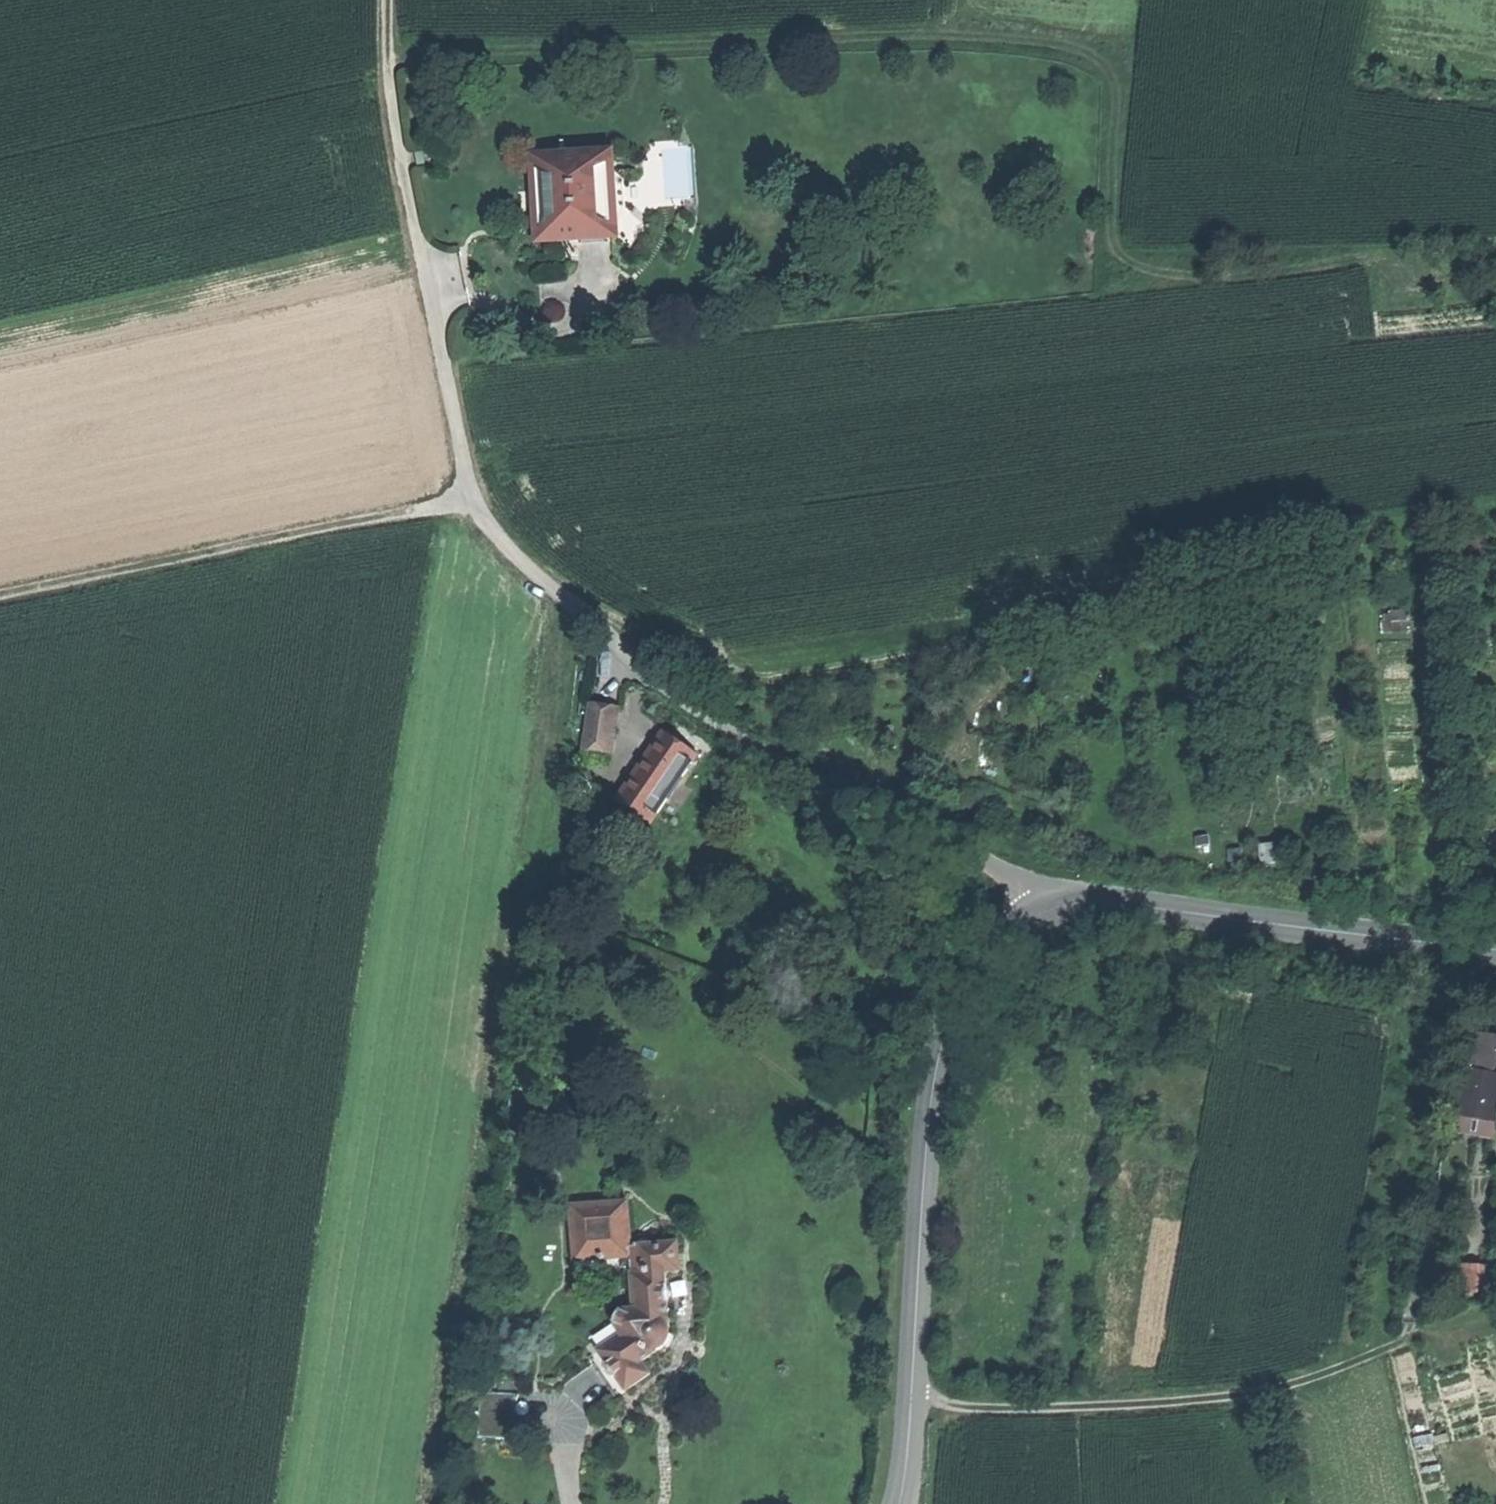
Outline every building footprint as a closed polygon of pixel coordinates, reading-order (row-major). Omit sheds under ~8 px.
[(602,238),(614,237),(610,156),(598,157),(602,238)] [(542,159),(546,241),(602,238),(598,157),(542,159)] [(531,206),(533,241),(546,241),(542,159),(529,160),(531,206)] [(576,753),(590,756),(593,743),(606,745),(611,716),(584,711),(576,753)] [(657,735),(672,745),(677,738),(661,729),(657,735)] [(680,749),(672,745),(657,735),(653,733),(623,782),(661,805),(691,756),(680,749)] [(593,743),(590,756),(603,758),(606,745),(593,743)] [(1495,1097),(1495,1036),(1468,1032),(1454,1132),(1490,1137),(1495,1097)] [(627,1205),(571,1207),(571,1261),(628,1260),(629,1312),(618,1312),(607,1327),(614,1338),(592,1354),(620,1398),(645,1380),(636,1367),(648,1355),(660,1351),(665,1344),(664,1309),(664,1275),(678,1275),(678,1245),(628,1246),(627,1205)] [(1487,1294),(1491,1264),(1462,1260),(1457,1290),(1487,1294)] [(479,1400),(476,1444),(513,1447),(516,1403),(479,1400)]
